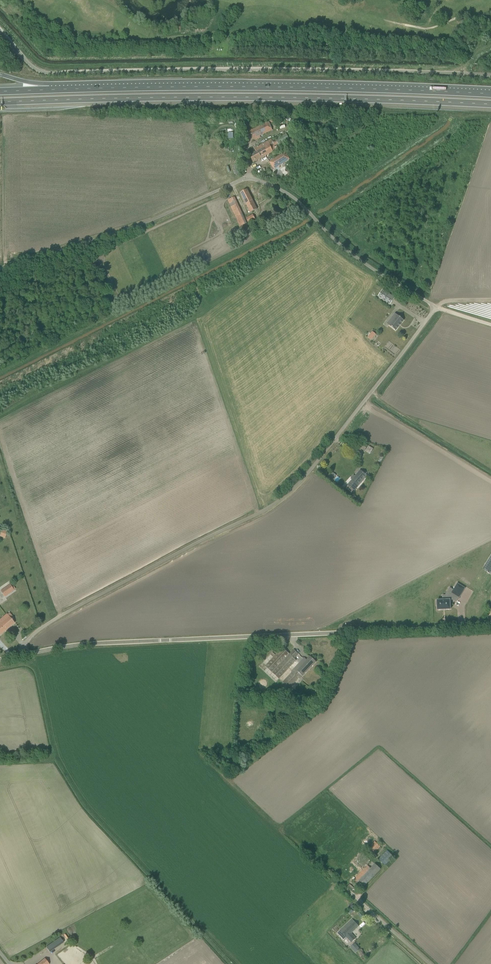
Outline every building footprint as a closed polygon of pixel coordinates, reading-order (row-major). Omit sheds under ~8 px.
[(261,126),(245,132),(249,141),(272,130),(268,121),(260,124),(261,126)] [(278,143),(289,140),(287,134),(277,137),(278,143)] [(276,150),(274,146),(278,144),(276,140),(272,142),(271,139),(254,148),(256,152),(250,155),(254,162),(276,150)] [(270,161),(274,168),(289,159),(285,153),(270,161)] [(247,190),(241,193),(250,213),(257,209),(247,190)] [(241,226),(247,223),(234,197),(228,200),(241,226)] [(382,290),(378,297),(390,305),(395,298),(382,290)] [(390,320),(392,322),(389,325),(396,330),(404,320),(395,313),(390,320)] [(371,340),(375,334),(371,331),(367,337),(371,340)] [(368,446),(360,441),(356,446),(365,452),(368,446)] [(351,478),(352,480),(348,485),(354,490),(366,476),(360,470),(355,476),(354,475),(351,478)] [(5,597),(14,590),(10,584),(0,590),(5,597)] [(465,588),(457,584),(452,593),(451,595),(443,596),(443,600),(437,601),(437,600),(437,602),(436,602),(436,605),(437,605),(437,610),(450,609),(450,601),(450,599),(451,599),(456,602),(459,597),(465,588)] [(14,623),(7,614),(0,620),(0,635),(14,623)] [(294,658),(290,654),(283,647),(265,666),(279,679),(296,660),(294,658)] [(290,654),(294,658),(299,654),(294,650),(290,654)] [(316,662),(310,657),(307,660),(304,658),(292,671),(293,672),(283,682),(289,688),(299,678),(300,679),(316,662)] [(380,847),(375,842),(367,850),(372,855),(380,847)] [(393,856),(388,851),(379,859),(385,865),(393,856)] [(361,889),(381,869),(375,864),(371,868),(368,865),(356,878),(354,881),(361,889)] [(357,938),(352,933),(359,926),(352,919),(340,931),(338,933),(344,940),(346,938),(347,937),(352,943),(357,938)] [(45,947),(49,952),(63,941),(60,936),(45,947)] [(355,943),(350,946),(354,952),(359,949),(355,943)]
